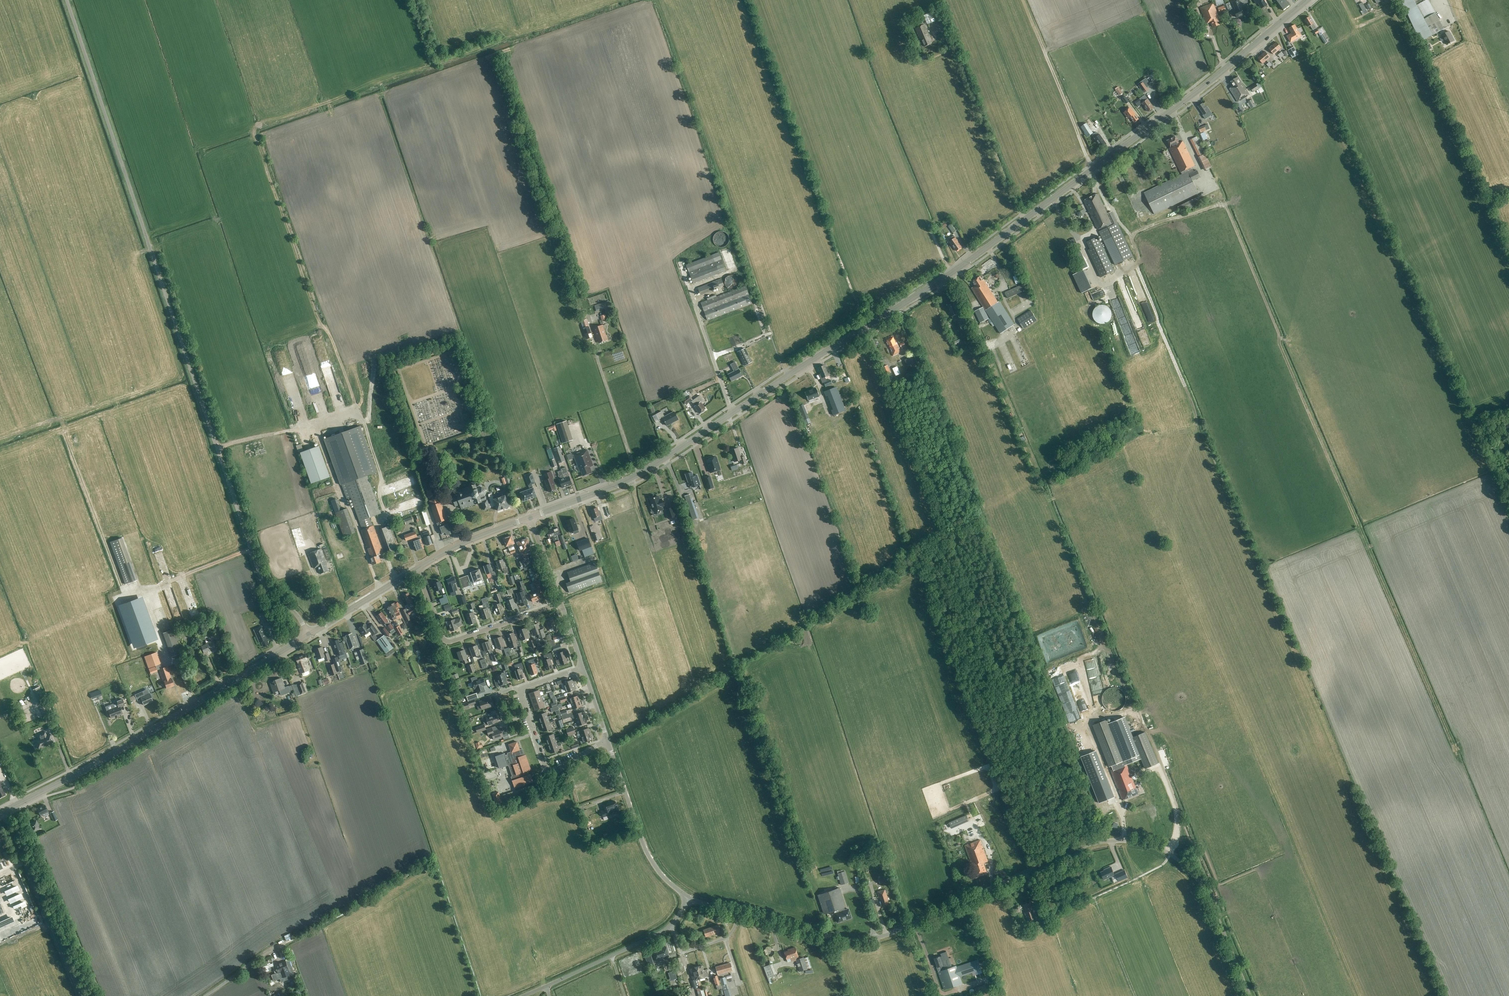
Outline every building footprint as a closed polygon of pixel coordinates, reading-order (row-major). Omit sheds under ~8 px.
[(1244,14),(1242,8),(1239,0),(1235,0),(1232,1),(1235,8),(1236,7),(1237,9),(1234,11),(1237,18),(1244,14)] [(1267,5),(1264,0),(1255,0),(1255,1),(1257,4),(1258,3),(1261,9),(1267,5)] [(1290,5),(1286,0),(1276,0),(1275,1),(1283,10),(1290,5)] [(1403,0),(1401,0),(1420,42),(1444,29),(1428,0),(1406,0),(1404,1),(1403,0)] [(1218,20),(1220,19),(1214,3),(1200,9),(1206,24),(1211,22),(1213,28),(1220,25),(1218,20)] [(1218,8),(1220,14),(1226,12),(1224,6),(1218,8)] [(1313,30),(1316,28),(1309,17),(1304,20),(1309,27),(1311,26),(1313,30)] [(919,24),(920,27),(916,29),(921,39),(922,38),(926,47),(932,44),(931,42),(933,42),(925,25),(924,25),(923,23),(919,24)] [(1289,28),(1292,34),(1287,37),(1291,42),(1301,36),(1295,25),(1289,28)] [(1322,27),(1319,29),(1314,32),(1316,35),(1318,33),(1325,44),(1327,42),(1328,42),(1327,40),(1329,39),(1322,27)] [(1454,41),(1449,31),(1442,35),(1447,45),(1454,41)] [(1281,48),(1277,42),(1273,45),(1277,51),(1281,48)] [(1273,45),(1268,49),(1274,54),(1277,51),(1273,45)] [(1298,55),(1294,47),(1288,51),(1292,58),(1298,55)] [(1270,57),(1265,52),(1261,55),(1266,60),(1270,57)] [(1266,60),(1261,55),(1258,58),(1262,64),(1266,60)] [(1238,77),(1231,81),(1234,86),(1230,89),(1238,102),(1250,95),(1238,77)] [(1144,93),(1146,92),(1149,90),(1144,82),(1139,86),(1144,93)] [(1258,82),(1256,84),(1248,89),(1251,92),(1252,91),(1253,93),(1258,90),(1260,94),(1264,92),(1261,87),(1258,82)] [(1256,100),(1258,102),(1259,102),(1260,104),(1262,103),(1262,102),(1265,101),(1266,101),(1265,98),(1264,98),(1262,94),(1259,95),(1260,98),(1256,100)] [(1154,108),(1147,99),(1145,95),(1139,99),(1142,103),(1142,104),(1148,112),(1154,108)] [(1249,107),(1250,109),(1256,106),(1254,104),(1251,100),(1248,102),(1250,106),(1249,107)] [(1206,108),(1203,103),(1198,106),(1204,115),(1206,118),(1210,115),(1208,112),(1209,111),(1206,108)] [(1130,108),(1125,112),(1124,113),(1129,119),(1131,118),(1134,123),(1139,119),(1133,111),(1130,108)] [(1081,127),(1085,133),(1084,133),(1087,138),(1093,133),(1087,123),(1081,127)] [(1100,135),(1099,135),(1098,133),(1096,133),(1092,135),(1101,148),(1106,144),(1100,135)] [(1176,136),(1167,141),(1171,150),(1170,150),(1182,174),(1144,193),(1155,215),(1199,193),(1193,181),(1201,177),(1198,170),(1196,171),(1195,168),(1192,169),(1191,168),(1195,166),(1183,141),(1179,144),(1176,136)] [(1212,168),(1197,137),(1190,140),(1199,157),(1198,157),(1205,171),(1212,168)] [(1206,152),(1210,161),(1215,158),(1212,150),(1206,152)] [(1098,194),(1084,200),(1099,230),(1102,228),(1103,230),(1100,232),(1116,264),(1133,256),(1111,211),(1107,213),(1098,194)] [(1177,207),(1181,214),(1203,203),(1200,196),(1177,207)] [(953,234),(956,231),(958,230),(953,223),(948,227),(953,234)] [(1114,272),(1106,255),(1098,237),(1087,242),(1090,250),(1088,251),(1100,278),(1114,272)] [(962,247),(955,238),(950,242),(957,251),(962,247)] [(1074,239),(1070,240),(1070,241),(1075,253),(1080,251),(1074,239)] [(693,284),(725,271),(718,253),(685,266),(693,284)] [(995,257),(986,263),(989,269),(999,262),(995,257)] [(729,289),(730,290),(732,290),(733,290),(734,289),(735,289),(736,288),(737,287),(738,286),(738,285),(739,284),(739,283),(739,282),(739,281),(739,280),(738,279),(738,278),(737,277),(736,276),(735,275),(734,275),(733,275),(731,274),(730,275),(729,275),(728,275),(727,276),(726,277),(725,278),(725,279),(724,280),(724,281),(724,282),(724,283),(724,284),(725,285),(725,286),(726,287),(727,288),(728,289),(729,289)] [(980,276),(972,281),(975,286),(971,288),(991,319),(988,320),(991,324),(991,323),(993,326),(995,325),(1000,334),(1014,325),(1000,301),(998,302),(984,280),(983,280),(980,276)] [(701,295),(724,286),(721,279),(698,288),(701,295)] [(716,297),(707,300),(701,303),(708,320),(752,303),(745,285),(730,291),(724,294),(716,297)] [(1024,291),(1021,285),(1005,293),(1007,298),(1017,294),(1017,295),(1024,291)] [(1108,295),(1112,294),(1108,286),(1099,289),(1102,296),(1107,294),(1108,295)] [(594,305),(597,312),(605,309),(604,308),(610,306),(609,301),(594,305)] [(957,310),(954,303),(948,305),(951,312),(950,312),(951,317),(959,313),(958,309),(957,310)] [(980,322),(989,318),(983,307),(975,311),(980,322)] [(1037,320),(1031,310),(1017,319),(1024,329),(1037,320)] [(964,316),(961,317),(959,318),(962,326),(969,324),(966,317),(965,318),(964,316)] [(580,321),(586,339),(593,337),(587,318),(580,321)] [(599,343),(608,340),(606,335),(602,325),(593,328),(597,338),(599,343)] [(965,326),(969,337),(973,336),(972,331),(970,332),(967,325),(965,326)] [(893,356),(901,352),(897,342),(896,343),(893,338),(887,340),(892,351),(891,352),(893,356)] [(745,348),(738,352),(737,353),(744,367),(753,363),(745,348)] [(312,360),(311,352),(304,353),(305,361),(312,360)] [(908,366),(914,363),(911,357),(904,360),(908,366)] [(731,381),(742,376),(739,369),(735,362),(730,364),(734,371),(728,374),(731,381)] [(830,380),(827,382),(825,377),(829,375),(824,365),(818,368),(821,375),(819,375),(823,383),(824,383),(826,388),(832,385),(830,380)] [(891,382),(895,381),(888,365),(885,367),(882,368),(889,383),(891,382)] [(844,411),(835,387),(824,392),(826,397),(827,396),(833,410),(831,410),(833,415),(844,411)] [(816,389),(805,393),(808,401),(819,397),(816,389)] [(689,395),(687,396),(682,400),(686,405),(692,400),(689,395)] [(699,414),(706,409),(700,402),(696,398),(692,401),(695,406),(694,406),(699,414)] [(807,419),(803,409),(804,409),(802,405),(797,407),(799,410),(798,411),(801,420),(807,419)] [(652,416),(654,420),(656,423),(660,421),(663,419),(667,426),(678,419),(674,412),(665,417),(662,411),(652,416)] [(555,424),(562,443),(573,440),(566,420),(555,424)] [(373,565),(381,562),(379,555),(384,553),(373,525),(372,526),(369,517),(381,513),(368,476),(377,472),(360,426),(325,439),(341,485),(346,483),(363,529),(361,530),(371,558),(370,558),(373,565)] [(330,477),(319,446),(300,453),(311,484),(330,477)] [(742,464),(746,462),(744,456),(741,457),(738,448),(730,450),(734,462),(740,460),(742,464)] [(564,461),(560,450),(554,452),(558,463),(564,461)] [(593,466),(587,450),(573,455),(580,471),(581,470),(583,476),(592,472),(590,467),(593,466)] [(711,473),(721,470),(716,457),(707,460),(711,473)] [(565,469),(561,470),(567,486),(572,484),(569,476),(568,477),(565,469)] [(567,486),(561,470),(558,472),(560,479),(559,480),(562,488),(567,486)] [(552,478),(553,477),(551,471),(544,474),(546,479),(544,480),(547,488),(549,492),(556,489),(554,483),(552,478)] [(692,472),(685,474),(689,484),(693,482),(694,487),(700,485),(698,477),(694,478),(692,472)] [(510,483),(507,473),(503,475),(505,478),(501,480),(502,483),(504,485),(510,483)] [(532,484),(535,483),(531,473),(524,475),(528,485),(532,484)] [(493,499),(494,499),(491,493),(488,494),(489,497),(491,503),(488,504),(487,500),(486,500),(486,499),(486,497),(485,495),(486,492),(485,488),(482,487),(482,485),(480,483),(478,484),(476,485),(475,484),(474,484),(473,482),(469,483),(469,485),(469,486),(466,487),(466,488),(463,489),(463,488),(462,488),(462,489),(459,490),(456,491),(455,491),(456,493),(454,494),(455,497),(452,497),(455,506),(458,505),(459,508),(461,507),(462,509),(465,508),(466,508),(466,507),(469,506),(469,507),(469,506),(472,505),(473,505),(476,504),(476,505),(476,504),(482,502),(484,510),(496,506),(493,499)] [(533,488),(532,484),(528,485),(529,490),(521,493),(524,502),(537,497),(533,488)] [(695,491),(690,493),(696,512),(698,511),(699,516),(702,515),(695,491)] [(436,498),(436,497),(434,492),(428,494),(429,500),(431,505),(431,506),(437,523),(438,527),(439,527),(441,531),(440,531),(441,534),(442,534),(445,533),(446,535),(451,533),(448,523),(448,524),(447,520),(441,502),(439,497),(436,498)] [(505,495),(494,499),(493,499),(496,506),(498,511),(505,508),(506,509),(507,508),(508,507),(509,506),(505,495)] [(659,496),(650,499),(652,504),(651,505),(654,513),(664,509),(663,507),(665,506),(663,501),(661,501),(659,496)] [(395,514),(415,507),(414,504),(412,499),(400,503),(400,504),(392,506),(395,514)] [(669,519),(676,516),(673,507),(665,509),(669,519)] [(355,532),(347,508),(335,513),(344,536),(355,532)] [(595,521),(601,519),(600,516),(597,508),(591,510),(594,518),(595,521)] [(573,531),(574,534),(579,532),(578,529),(574,518),(566,521),(570,532),(573,531)] [(397,549),(389,527),(380,531),(389,552),(397,549)] [(556,541),(552,530),(547,532),(549,538),(553,536),(554,537),(552,538),(554,541),(555,541),(555,542),(556,541)] [(429,531),(427,531),(423,533),(423,534),(425,537),(424,538),(427,545),(433,543),(431,535),(430,535),(429,531)] [(415,532),(413,533),(404,536),(406,542),(412,539),(416,551),(424,548),(421,540),(422,540),(420,536),(417,537),(415,532)] [(514,543),(511,535),(503,538),(506,546),(508,546),(509,548),(514,546),(513,544),(514,543)] [(303,546),(301,537),(294,539),(296,548),(303,546)] [(109,542),(124,584),(137,580),(122,538),(109,542)] [(532,551),(528,538),(523,540),(528,555),(533,553),(532,551)] [(580,550),(591,546),(589,539),(577,543),(580,550)] [(528,555),(523,540),(517,542),(522,555),(523,557),(528,555)] [(321,549),(308,554),(314,568),(318,567),(320,574),(328,571),(326,565),(327,565),(321,549)] [(395,557),(402,555),(400,549),(393,552),(395,557)] [(464,571),(460,557),(453,559),(458,573),(464,571)] [(505,567),(502,559),(496,561),(499,569),(503,568),(505,574),(509,573),(506,567),(505,567)] [(595,562),(567,572),(570,581),(566,583),(569,593),(602,581),(595,562)] [(493,572),(490,564),(484,566),(488,578),(496,575),(494,571),(493,572)] [(111,586),(107,568),(102,570),(107,587),(111,586)] [(479,569),(470,572),(471,574),(468,575),(470,582),(473,581),(474,583),(483,580),(479,569)] [(447,586),(450,594),(451,597),(456,595),(455,592),(458,591),(455,583),(456,583),(454,576),(450,578),(451,578),(447,580),(449,585),(447,586)] [(442,589),(440,581),(434,583),(436,591),(440,590),(442,594),(445,593),(444,588),(442,589)] [(525,588),(523,581),(517,582),(520,590),(525,588)] [(541,591),(540,587),(538,581),(535,582),(533,582),(535,587),(536,590),(537,593),(539,600),(545,598),(543,590),(541,591)] [(521,606),(528,604),(524,595),(523,591),(520,592),(521,596),(518,597),(521,606)] [(413,603),(408,593),(404,595),(408,605),(405,606),(406,608),(406,609),(407,612),(409,616),(415,613),(412,608),(415,607),(413,603)] [(539,600),(537,593),(530,595),(533,602),(539,600)] [(512,597),(509,598),(503,600),(504,602),(506,602),(509,610),(516,608),(513,599),(512,597)] [(138,600),(119,608),(133,645),(152,638),(138,600)] [(397,602),(395,604),(395,603),(391,604),(398,619),(402,618),(398,609),(400,608),(397,602)] [(497,615),(504,612),(500,603),(494,605),(497,615)] [(391,605),(387,607),(391,616),(394,621),(398,619),(391,604),(391,605)] [(405,608),(402,610),(407,621),(411,620),(409,616),(407,612),(405,608)] [(484,620),(490,617),(487,608),(480,610),(484,620)] [(388,621),(382,612),(376,616),(383,625),(385,624),(390,631),(394,628),(391,623),(390,624),(388,621)] [(469,625),(477,622),(473,612),(466,615),(469,625)] [(269,621),(266,613),(260,615),(263,623),(269,621)] [(210,620),(214,630),(220,628),(216,617),(210,620)] [(455,619),(448,622),(451,631),(458,629),(457,627),(463,625),(461,618),(455,620),(455,619)] [(554,632),(557,631),(555,627),(556,627),(553,619),(547,621),(549,629),(553,628),(554,632)] [(373,636),(378,632),(372,623),(367,626),(365,624),(359,628),(362,632),(361,632),(364,636),(370,631),(373,636)] [(546,640),(543,629),(540,630),(538,624),(531,626),(534,636),(538,634),(540,639),(543,638),(544,641),(546,640)] [(403,633),(399,625),(394,628),(399,636),(403,633)] [(169,629),(177,653),(183,651),(181,647),(182,646),(182,644),(184,643),(179,626),(169,629)] [(269,644),(264,632),(264,631),(262,626),(254,630),(259,643),(261,642),(263,647),(269,644)] [(522,640),(529,638),(526,628),(519,630),(522,640)] [(519,647),(518,644),(517,642),(514,632),(506,635),(510,644),(509,644),(511,649),(516,647),(517,650),(518,650),(519,653),(523,651),(521,646),(519,647)] [(346,636),(343,637),(344,640),(346,640),(350,650),(358,647),(354,636),(353,637),(352,633),(346,636)] [(395,652),(392,649),(393,648),(387,639),(384,635),(377,640),(386,653),(385,654),(387,658),(395,652)] [(505,646),(502,636),(494,639),(498,649),(501,648),(502,650),(504,650),(505,649),(504,649),(504,646),(505,646)] [(338,639),(332,641),(337,656),(338,655),(340,660),(348,657),(345,650),(342,642),(339,643),(338,639)] [(204,653),(216,648),(212,640),(205,643),(206,644),(201,646),(204,653)] [(492,649),(489,641),(482,643),(485,651),(489,650),(490,653),(493,652),(491,649),(492,649)] [(480,655),(477,645),(470,648),(473,657),(477,656),(478,658),(481,658),(480,655)] [(325,654),(322,647),(315,650),(318,659),(324,657),(326,661),(331,659),(328,653),(325,654)] [(364,649),(361,650),(357,651),(362,665),(369,662),(364,649)] [(468,663),(467,659),(467,658),(464,650),(457,652),(460,661),(462,660),(464,665),(468,663)] [(561,665),(567,663),(566,659),(567,659),(564,651),(557,654),(559,660),(560,660),(561,665)] [(154,666),(152,658),(158,656),(156,652),(144,657),(148,668),(154,666)] [(551,653),(543,655),(545,660),(544,660),(547,670),(553,668),(550,660),(553,659),(551,653)] [(309,673),(309,671),(308,670),(309,670),(305,660),(307,659),(305,655),(296,658),(299,665),(298,666),(302,676),(305,676),(307,675),(309,673)] [(338,656),(332,658),(337,672),(342,670),(338,656)] [(532,675),(538,673),(535,665),(538,664),(536,658),(528,660),(530,665),(528,666),(532,675)] [(467,665),(469,673),(475,671),(473,663),(467,665)] [(522,663),(514,665),(516,670),(514,670),(518,680),(524,678),(521,670),(524,669),(522,663)] [(328,666),(332,675),(337,673),(334,664),(328,666)] [(167,666),(159,669),(163,682),(164,681),(166,688),(174,686),(167,666)] [(1075,673),(1084,705),(1092,703),(1083,671),(1075,673)] [(496,675),(497,679),(494,680),(496,687),(500,686),(507,683),(505,678),(506,678),(504,672),(496,675)] [(472,682),(472,683),(468,684),(470,688),(473,687),(474,689),(476,688),(478,694),(486,691),(484,685),(486,685),(484,678),(478,680),(476,677),(471,679),(472,682)] [(1068,677),(1059,680),(1065,696),(1068,695),(1071,705),(1077,703),(1068,677)] [(278,692),(277,691),(279,690),(281,695),(290,692),(288,686),(285,687),(281,678),(277,679),(278,680),(270,683),(274,693),(275,694),(278,693),(278,692)] [(565,688),(574,684),(573,680),(569,681),(568,678),(558,681),(559,685),(563,683),(565,688)] [(301,695),(306,692),(302,682),(297,684),(301,695)] [(576,689),(574,684),(565,688),(566,693),(576,689)] [(39,686),(33,689),(39,704),(46,701),(39,686)] [(1126,702),(1126,699),(1126,696),(1125,694),(1123,691),(1121,689),(1119,688),(1116,687),(1113,687),(1110,688),(1107,689),(1105,691),(1104,694),(1103,696),(1102,699),(1103,702),(1104,705),(1105,707),(1107,709),(1110,711),(1113,711),(1116,711),(1119,711),(1121,709),(1123,707),(1125,705),(1126,702)] [(541,696),(539,690),(529,693),(531,699),(541,696)] [(143,705),(153,701),(149,694),(141,698),(139,693),(135,695),(137,701),(141,699),(143,705)] [(468,701),(478,698),(476,693),(466,696),(468,701)] [(543,701),(541,696),(531,699),(533,705),(543,701)] [(580,701),(578,696),(566,699),(566,700),(566,701),(568,701),(569,704),(580,701)] [(479,702),(480,703),(476,704),(479,711),(493,706),(490,698),(485,700),(484,700),(479,702)] [(111,718),(122,714),(120,707),(124,705),(122,699),(116,701),(118,706),(108,710),(111,718)] [(475,700),(466,702),(461,704),(464,711),(469,709),(468,706),(476,703),(475,700)] [(543,701),(533,705),(535,711),(545,707),(543,701)] [(580,701),(571,704),(572,707),(569,708),(570,710),(572,709),(582,706),(580,701)] [(546,712),(538,715),(540,721),(548,718),(546,712)] [(573,712),(561,716),(562,720),(572,716),(572,718),(575,718),(575,721),(585,717),(584,714),(583,712),(574,715),(573,712)] [(488,725),(489,725),(492,724),(498,722),(496,715),(494,715),(494,713),(493,713),(489,714),(489,716),(489,717),(483,719),(485,726),(488,725)] [(585,717),(575,721),(576,723),(574,724),(575,727),(587,723),(586,721),(587,721),(585,717)] [(548,718),(540,721),(541,726),(550,723),(548,718)] [(1111,770),(1123,800),(1138,794),(1127,764),(1123,766),(1122,763),(1124,763),(1107,720),(1093,725),(1110,768),(1112,767),(1113,770),(1111,770)] [(552,729),(550,723),(541,726),(543,732),(550,730),(550,731),(554,730),(553,728),(552,729)] [(475,727),(477,733),(486,729),(484,724),(475,727)] [(1128,725),(1120,727),(1125,739),(1133,737),(1128,725)] [(494,727),(492,728),(487,729),(489,736),(492,735),(494,740),(503,737),(501,729),(497,730),(494,728),(494,727)] [(581,737),(591,734),(590,730),(589,730),(588,728),(577,732),(578,735),(580,735),(581,737)] [(38,749),(54,742),(51,734),(47,736),(45,732),(37,735),(39,739),(34,741),(38,749)] [(1132,763),(1141,760),(1145,769),(1158,763),(1145,732),(1132,738),(1136,747),(1127,751),(1132,763)] [(547,742),(555,739),(553,734),(545,737),(547,742)] [(591,734),(581,737),(582,739),(580,740),(581,743),(592,739),(592,737),(591,734)] [(555,739),(547,742),(549,748),(557,745),(555,739)] [(505,755),(504,753),(495,756),(499,768),(508,765),(513,780),(512,780),(515,788),(533,782),(531,774),(529,775),(527,771),(531,770),(526,755),(525,755),(522,749),(520,749),(517,742),(509,744),(511,752),(507,753),(508,754),(505,755)] [(559,750),(557,745),(549,748),(551,753),(559,750)] [(1097,763),(1095,751),(1087,752),(1090,765),(1097,763)] [(1105,767),(1093,772),(1106,806),(1117,802),(1111,785),(1112,784),(1105,767)] [(513,792),(500,797),(498,792),(493,794),(496,804),(515,798),(513,792)] [(611,814),(611,813),(619,811),(616,801),(604,805),(605,810),(601,811),(603,817),(611,814)] [(44,817),(49,814),(48,812),(45,805),(37,809),(40,816),(43,814),(44,817)] [(580,813),(582,819),(583,819),(590,816),(587,810),(581,812),(580,813)] [(949,823),(952,829),(969,821),(967,815),(949,823)] [(34,831),(39,828),(40,828),(36,821),(30,824),(32,828),(31,828),(33,831),(34,831)] [(984,863),(988,862),(980,840),(965,845),(973,867),(974,867),(977,875),(987,872),(984,863)] [(9,850),(3,852),(6,860),(12,857),(9,850)] [(17,858),(6,862),(8,867),(19,863),(17,858)] [(1115,875),(1111,867),(1104,870),(1105,871),(1101,872),(1104,880),(1115,875)] [(1119,881),(1129,877),(1125,870),(1116,874),(1119,881)] [(837,874),(841,885),(848,883),(845,872),(843,872),(842,871),(839,872),(840,873),(837,874)] [(843,908),(846,907),(839,888),(818,895),(824,914),(836,910),(837,913),(835,914),(838,922),(851,918),(848,909),(844,911),(843,908)] [(883,907),(889,905),(887,900),(888,900),(885,890),(877,893),(879,898),(879,897),(883,907)] [(31,897),(18,902),(23,915),(28,914),(27,911),(30,909),(31,911),(38,908),(37,904),(35,905),(31,897)] [(1033,909),(1030,902),(1023,905),(1026,912),(1025,912),(1029,923),(1038,920),(1034,909),(1033,909)] [(1048,922),(1044,908),(1043,905),(1038,907),(1044,923),(1048,922)] [(718,925),(703,930),(706,937),(720,932),(718,925)] [(669,956),(666,947),(653,951),(655,960),(669,956)] [(798,959),(797,957),(798,956),(795,947),(790,949),(790,950),(784,952),(787,959),(791,958),(792,961),(795,960),(796,960),(797,959),(798,959)] [(981,970),(978,960),(957,967),(957,966),(948,969),(945,962),(950,960),(947,952),(941,954),(941,956),(935,958),(938,967),(940,966),(941,971),(938,972),(944,990),(962,983),(960,977),(981,970)] [(654,965),(651,955),(645,957),(648,967),(654,965)] [(679,963),(678,963),(677,963),(679,968),(676,969),(677,973),(685,971),(681,957),(678,958),(679,963)] [(804,957),(798,959),(797,959),(796,960),(800,972),(804,970),(808,969),(804,959),(804,957)] [(773,975),(782,971),(777,960),(768,964),(773,975)] [(289,971),(286,961),(275,965),(278,973),(287,970),(288,972),(289,977),(295,974),(293,970),(289,971)] [(721,973),(724,972),(732,970),(731,963),(722,966),(716,967),(718,974),(721,973)] [(699,966),(700,971),(697,972),(699,979),(707,977),(707,978),(709,978),(706,969),(704,970),(702,965),(699,966)] [(692,968),(689,969),(693,981),(692,981),(694,990),(697,989),(699,995),(705,995),(704,990),(703,989),(702,990),(699,979),(697,972),(700,971),(699,966),(694,967),(695,968),(692,968)] [(713,976),(717,990),(722,988),(721,984),(720,984),(717,975),(713,976)] [(722,988),(723,991),(728,989),(725,977),(720,978),(721,984),(722,988)] [(974,988),(976,993),(987,989),(985,984),(974,988)]
